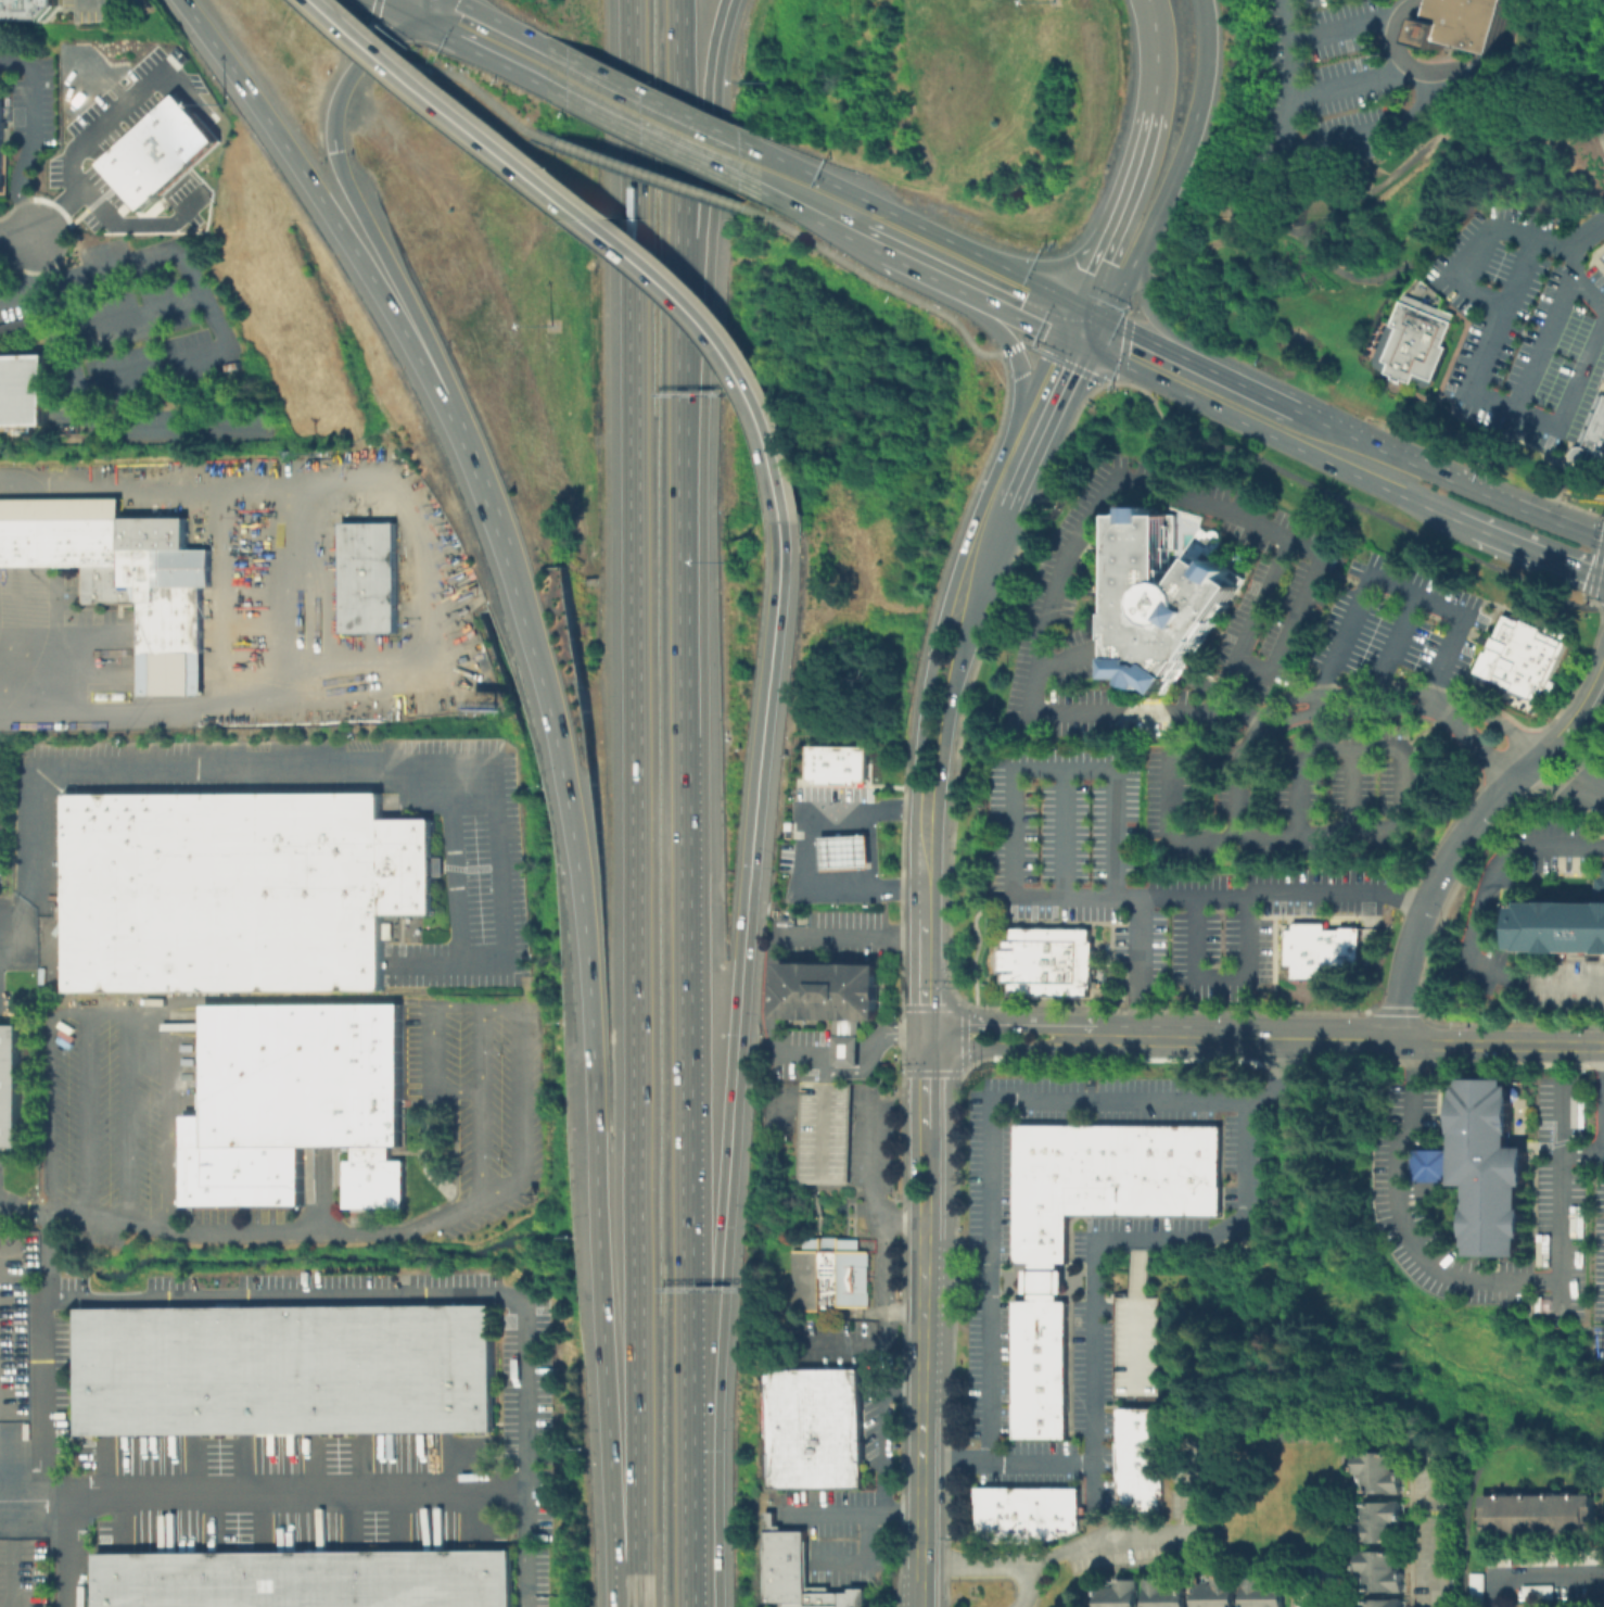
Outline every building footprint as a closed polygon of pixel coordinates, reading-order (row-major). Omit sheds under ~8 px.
[(49,21),(0,21),(0,0),(64,0),(64,7),(49,21)] [(1435,14),(1438,0),(1518,0),(1503,55),(1450,40),(1448,48),(1417,40),(1425,12),(1435,14)] [(222,142),(143,213),(102,166),(181,96),(222,142)] [(1392,324),(1404,293),(1455,314),(1443,344),(1448,346),(1434,380),(1416,372),(1412,382),(1404,379),(1403,381),(1393,378),(1395,375),(1387,371),(1390,363),(1385,359),(1398,327),(1392,324)] [(29,327),(0,334),(0,324),(26,317),(29,327)] [(48,429),(0,429),(0,358),(48,358),(48,423),(48,429)] [(1600,393),(1603,395),(1603,432),(1592,427),(1592,426),(1588,423),(1593,410),(1597,413),(1600,408),(1594,406),(1600,393)] [(1592,427),(1603,432),(1603,462),(1590,456),(1588,458),(1586,460),(1583,461),(1580,461),(1578,460),(1576,459),(1574,457),(1574,453),(1574,451),(1576,447),(1578,446),(1579,445),(1582,445),(1584,445),(1586,442),(1581,440),(1587,427),(1591,429),(1592,427)] [(82,567),(0,568),(0,500),(123,499),(123,519),(141,519),(188,518),(189,552),(211,551),(211,586),(202,586),(202,697),(140,697),(140,604),(82,605),(82,567)] [(1242,583),(1172,694),(1156,686),(1148,691),(1137,686),(1137,681),(1118,680),(1117,583),(1105,583),(1105,560),(1113,560),(1113,517),(1134,517),(1134,509),(1156,509),(1156,517),(1170,517),(1171,578),(1176,578),(1181,581),(1200,552),(1211,560),(1217,555),(1233,568),(1229,574),(1242,583)] [(342,524),(397,524),(397,635),(343,635),(342,524)] [(1567,633),(1563,642),(1565,642),(1548,679),(1554,682),(1543,704),(1529,697),(1528,699),(1510,691),(1505,699),(1471,683),(1475,673),(1473,672),(1482,650),(1485,651),(1487,647),(1486,646),(1487,645),(1485,644),(1477,641),(1481,633),(1488,636),(1490,636),(1491,635),(1492,635),(1503,613),(1519,620),(1520,618),(1540,627),(1539,630),(1542,631),(1545,623),(1567,633)] [(868,782),(858,782),(858,785),(816,785),(816,780),(807,780),(807,744),(869,745),(868,782)] [(71,799),(74,989),(385,983),(384,916),(436,915),(435,819),(385,820),(384,793),(71,799)] [(818,837),(866,834),(868,866),(820,870),(818,837)] [(1600,868),(1603,868),(1603,952),(1525,952),(1525,948),(1517,948),(1517,906),(1525,906),(1525,900),(1591,900),(1591,875),(1600,875),(1600,868)] [(1291,922),(1290,929),(1285,929),(1284,964),(1289,964),(1289,977),(1319,978),(1319,965),(1355,965),(1355,926),(1338,926),(1338,929),(1323,929),(1323,922),(1291,922)] [(1014,929),(1092,929),(1092,940),(1096,940),(1095,987),(1090,987),(1090,998),(1013,998),(1013,987),(1007,987),(1007,978),(1002,978),(1002,952),(1006,952),(1006,941),(1014,941),(1014,929)] [(776,961),(877,963),(875,1021),(858,1020),(857,1054),(857,1065),(832,1065),(833,1054),(833,1020),(774,1018),(776,961)] [(206,1112),(206,1002),(406,1001),(406,1146),(393,1146),(393,1157),(400,1157),(400,1202),(345,1202),(344,1161),(355,1161),(355,1141),(302,1141),(302,1199),(187,1199),(187,1112),(206,1112)] [(23,1148),(21,1026),(0,1026),(0,1148),(23,1148)] [(1466,1080),(1512,1079),(1512,1087),(1516,1087),(1517,1137),(1515,1137),(1515,1150),(1532,1150),(1532,1189),(1528,1189),(1528,1212),(1530,1212),(1530,1241),(1527,1241),(1528,1260),(1477,1260),(1477,1251),(1475,1251),(1474,1233),(1472,1233),(1472,1222),(1473,1222),(1473,1213),(1474,1213),(1474,1187),(1460,1187),(1460,1182),(1433,1184),(1424,1184),(1424,1152),(1435,1152),(1439,1152),(1460,1151),(1459,1098),(1461,1098),(1461,1086),(1466,1086),(1466,1080)] [(848,1083),(846,1106),(844,1184),(794,1182),(797,1105),(798,1081),(824,1081),(848,1083)] [(1083,1165),(1082,1216),(1065,1216),(1066,1167),(1013,1166),(1013,1160),(1013,1123),(1074,1123),(1074,1165),(1083,1165)] [(1074,1123),(1093,1123),(1092,1165),(1083,1165),(1074,1165),(1074,1123)] [(1083,1165),(1092,1165),(1093,1123),(1128,1124),(1126,1175),(1126,1201),(1099,1201),(1099,1216),(1082,1216),(1083,1165)] [(1128,1124),(1189,1124),(1219,1125),(1219,1175),(1181,1175),(1126,1175),(1128,1124)] [(1065,1216),(1065,1236),(1011,1235),(1013,1166),(1066,1167),(1065,1216)] [(1126,1175),(1181,1175),(1181,1217),(1099,1216),(1099,1201),(1126,1201),(1126,1175)] [(1181,1175),(1219,1175),(1219,1217),(1181,1217),(1181,1175)] [(1065,1236),(1065,1265),(1056,1265),(1028,1265),(1011,1265),(1011,1235),(1065,1236)] [(802,1237),(857,1237),(857,1251),(866,1251),(866,1307),(820,1307),(820,1312),(793,1312),(793,1250),(802,1250),(802,1237)] [(1158,1296),(1146,1296),(1146,1250),(1129,1250),(1130,1293),(1116,1293),(1117,1361),(1140,1361),(1140,1351),(1159,1351),(1158,1296)] [(1056,1265),(1056,1281),(1056,1299),(1028,1299),(1028,1281),(1028,1265),(1056,1265)] [(1011,1338),(1011,1298),(1028,1299),(1056,1299),(1067,1299),(1066,1338),(1011,1338)] [(85,1434),(84,1307),(499,1304),(500,1431),(85,1434)] [(1011,1359),(1011,1338),(1066,1338),(1066,1359),(1011,1359)] [(1010,1378),(1011,1359),(1066,1359),(1066,1379),(1010,1378)] [(766,1369),(860,1368),(861,1488),(767,1489),(766,1369)] [(1010,1404),(1010,1378),(1066,1379),(1066,1405),(1010,1404)] [(1010,1425),(1010,1404),(1066,1405),(1066,1425),(1010,1425)] [(1116,1439),(1116,1407),(1161,1408),(1161,1439),(1116,1439)] [(1066,1425),(1065,1440),(1010,1440),(1010,1425),(1066,1425)] [(1116,1472),(1116,1439),(1161,1439),(1161,1473),(1116,1472)] [(1397,1456),(1397,1477),(1402,1477),(1402,1496),(1366,1496),(1366,1477),(1362,1477),(1362,1456),(1397,1456)] [(1161,1473),(1160,1513),(1115,1511),(1116,1472),(1161,1473)] [(1004,1542),(972,1542),(972,1486),(1004,1486),(1004,1542)] [(1004,1486),(1024,1486),(1024,1542),(1004,1542),(1004,1486)] [(1078,1528),(1046,1542),(1024,1542),(1024,1486),(1078,1486),(1078,1528)] [(1480,1493),(1593,1492),(1593,1530),(1481,1531),(1480,1493)] [(1397,1544),(1360,1544),(1360,1526),(1365,1526),(1365,1503),(1403,1503),(1403,1526),(1397,1526),(1397,1544)] [(764,1603),(781,1603),(781,1606),(864,1606),(863,1587),(848,1587),(848,1591),(827,1591),(827,1585),(806,1585),(805,1530),(780,1530),(780,1524),(775,1524),(775,1511),(764,1511),(764,1603)] [(517,1549),(517,1606),(101,1606),(101,1553),(517,1549)] [(1398,1555),(1398,1574),(1403,1574),(1403,1593),(1367,1593),(1367,1573),(1358,1573),(1359,1555),(1398,1555)] [(1286,1586),(1286,1606),(1247,1606),(1247,1580),(1266,1580),(1266,1586),(1286,1586)] [(1188,1589),(1188,1606),(1147,1606),(1147,1581),(1169,1581),(1168,1589),(1188,1589)] [(1236,1581),(1236,1606),(1197,1606),(1197,1589),(1219,1589),(1219,1581),(1236,1581)] [(1140,1582),(1140,1606),(1098,1606),(1098,1587),(1122,1587),(1123,1582),(1140,1582)] [(1522,1599),(1552,1599),(1552,1585),(1521,1585),(1522,1599)] [(1401,1598),(1362,1599),(1362,1606),(1401,1606),(1401,1598)] [(1344,1599),(1308,1600),(1308,1606),(1344,1606),(1344,1599)]
